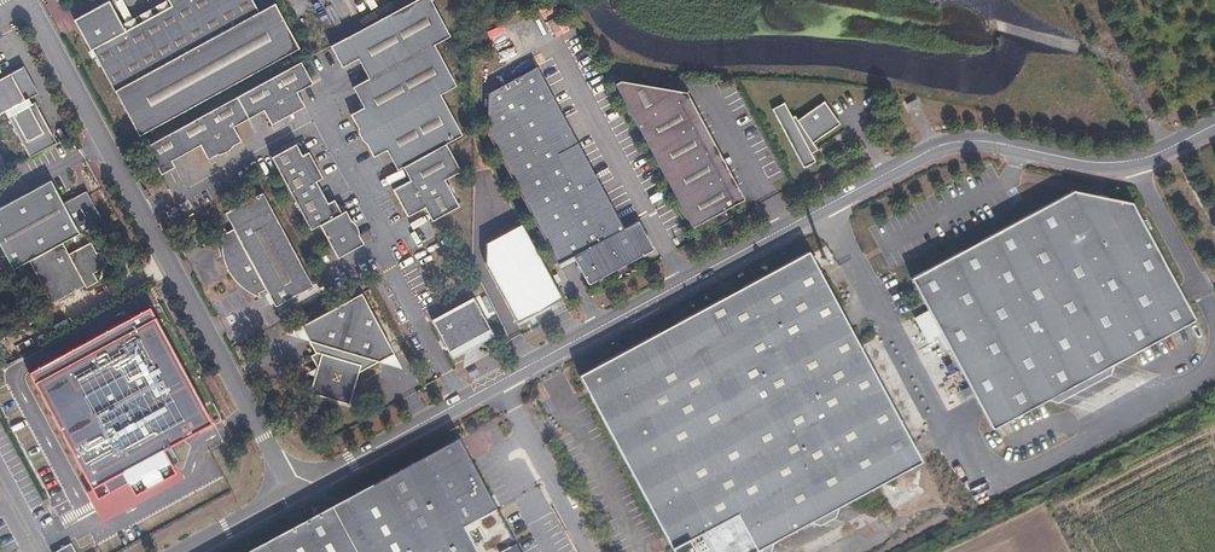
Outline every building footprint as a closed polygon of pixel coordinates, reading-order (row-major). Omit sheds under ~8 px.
[(115,91),(139,137),(300,51),(276,6),(260,14),(253,0),(166,0),(171,10),(125,33),(109,2),(74,21),(90,52),(94,50),(115,91)] [(451,49),(428,4),(335,54),(347,74),(363,65),(374,85),(358,93),(367,112),(351,121),(375,167),(392,158),(402,178),(408,175),(450,153),(466,144),(446,104),(456,99),(435,58),(451,49)] [(54,144),(33,104),(29,106),(26,101),(37,96),(23,69),(0,80),(0,114),(3,113),(26,158),(54,144)] [(306,69),(154,151),(169,179),(183,172),(180,165),(208,149),(214,163),(247,146),(240,132),(269,116),(276,130),(309,112),(301,98),(318,89),(306,69)] [(486,138),(558,268),(573,260),(589,287),(642,258),(643,250),(653,251),(638,223),(624,231),(535,71),(486,98),(486,138)] [(619,81),(613,84),(692,228),(736,205),(674,90),(619,81)] [(916,98),(906,102),(909,109),(919,104),(916,98)] [(783,102),(771,108),(803,167),(815,161),(812,153),(817,149),(813,142),(840,123),(824,100),(797,119),(795,115),(792,117),(783,102)] [(299,149),(277,161),(317,236),(325,232),(343,264),(367,251),(350,219),(347,221),(340,207),(333,210),(322,188),(328,185),(313,158),(305,162),(299,149)] [(465,180),(450,153),(408,175),(415,187),(409,190),(398,196),(412,225),(423,219),(430,216),(437,230),(463,215),(449,188),(465,180)] [(101,222),(88,197),(82,200),(76,197),(63,204),(50,179),(0,205),(0,248),(11,269),(29,260),(62,243),(101,222)] [(1073,191),(911,280),(993,428),(1047,399),(1057,403),(1060,392),(1071,395),(1074,385),(1087,377),(1097,381),(1100,371),(1110,374),(1113,363),(1194,319),(1131,203),(1073,191)] [(236,259),(232,261),(233,265),(237,276),(241,281),(248,289),(252,292),(261,297),(265,298),(276,293),(284,310),(321,290),(270,195),(233,215),(242,231),(231,236),(230,244),(231,252),(236,259)] [(563,295),(523,224),(486,242),(489,266),(517,319),(563,295)] [(69,255),(62,243),(29,260),(52,304),(85,286),(87,289),(98,283),(93,272),(106,265),(100,253),(97,254),(91,243),(69,255)] [(579,376),(676,551),(759,551),(760,548),(771,551),(774,540),(810,520),(821,523),(825,512),(836,515),(840,504),(923,458),(808,250),(579,376)] [(318,361),(324,374),(328,372),(331,376),(331,383),(321,381),(317,398),(356,410),(364,378),(385,367),(400,359),(369,300),(308,331),(315,346),(322,359),(318,361)] [(0,371),(0,420),(41,491),(132,440),(159,450),(161,426),(179,415),(121,305),(0,371)] [(454,354),(456,358),(498,336),(481,306),(441,328),(450,347),(456,347),(454,354)] [(293,338),(315,346),(308,331),(293,338)] [(498,336),(456,358),(459,364),(501,342),(498,336)] [(400,359),(385,367),(408,374),(400,359)] [(328,372),(324,374),(313,379),(321,381),(331,383),(331,376),(328,372)] [(298,433),(305,430),(298,418),(292,421),(298,433)] [(463,440),(250,551),(521,551),(463,440)] [(72,540),(53,550),(55,551),(79,551),(72,540)]
